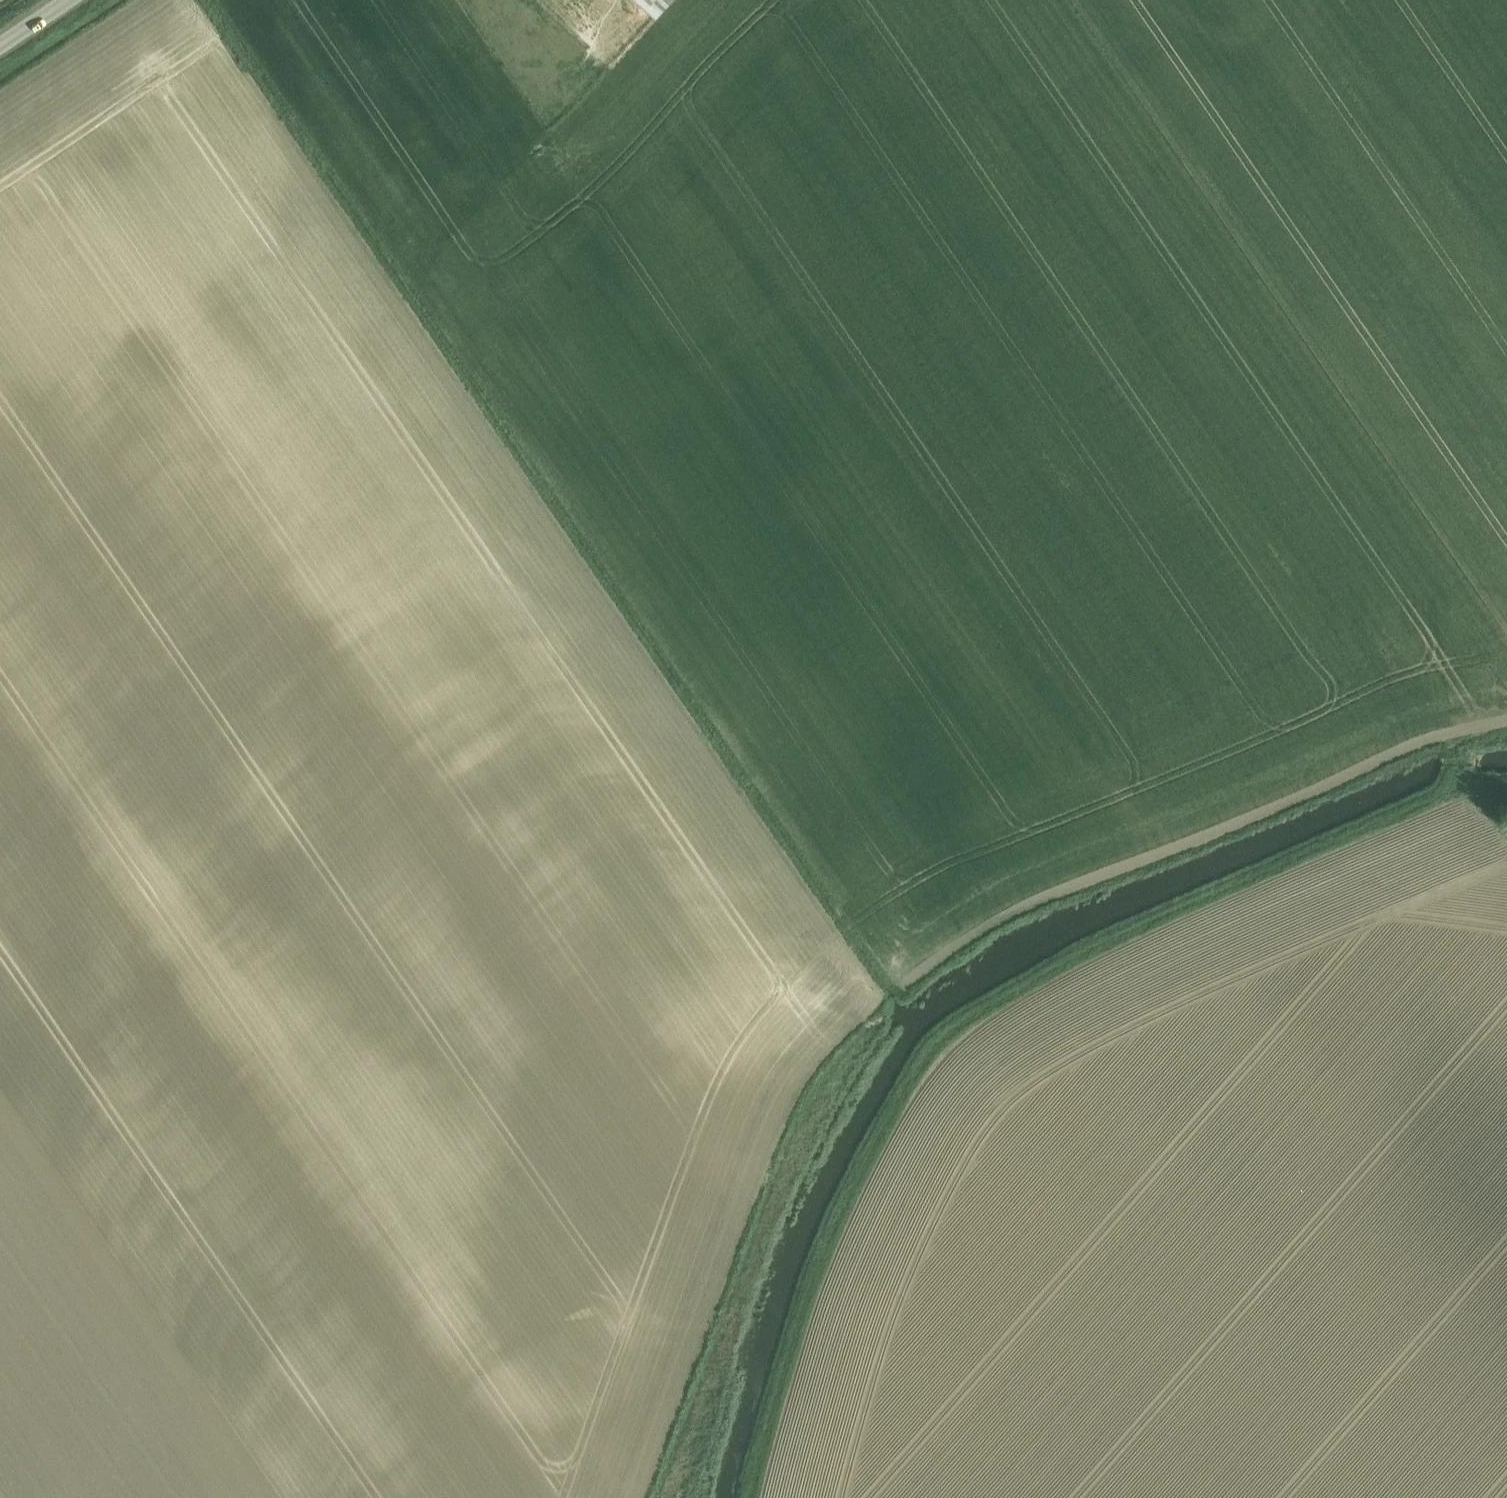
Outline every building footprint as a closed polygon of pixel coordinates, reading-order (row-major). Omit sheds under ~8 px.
[(656,16),(671,0),(638,0),(656,16)]
